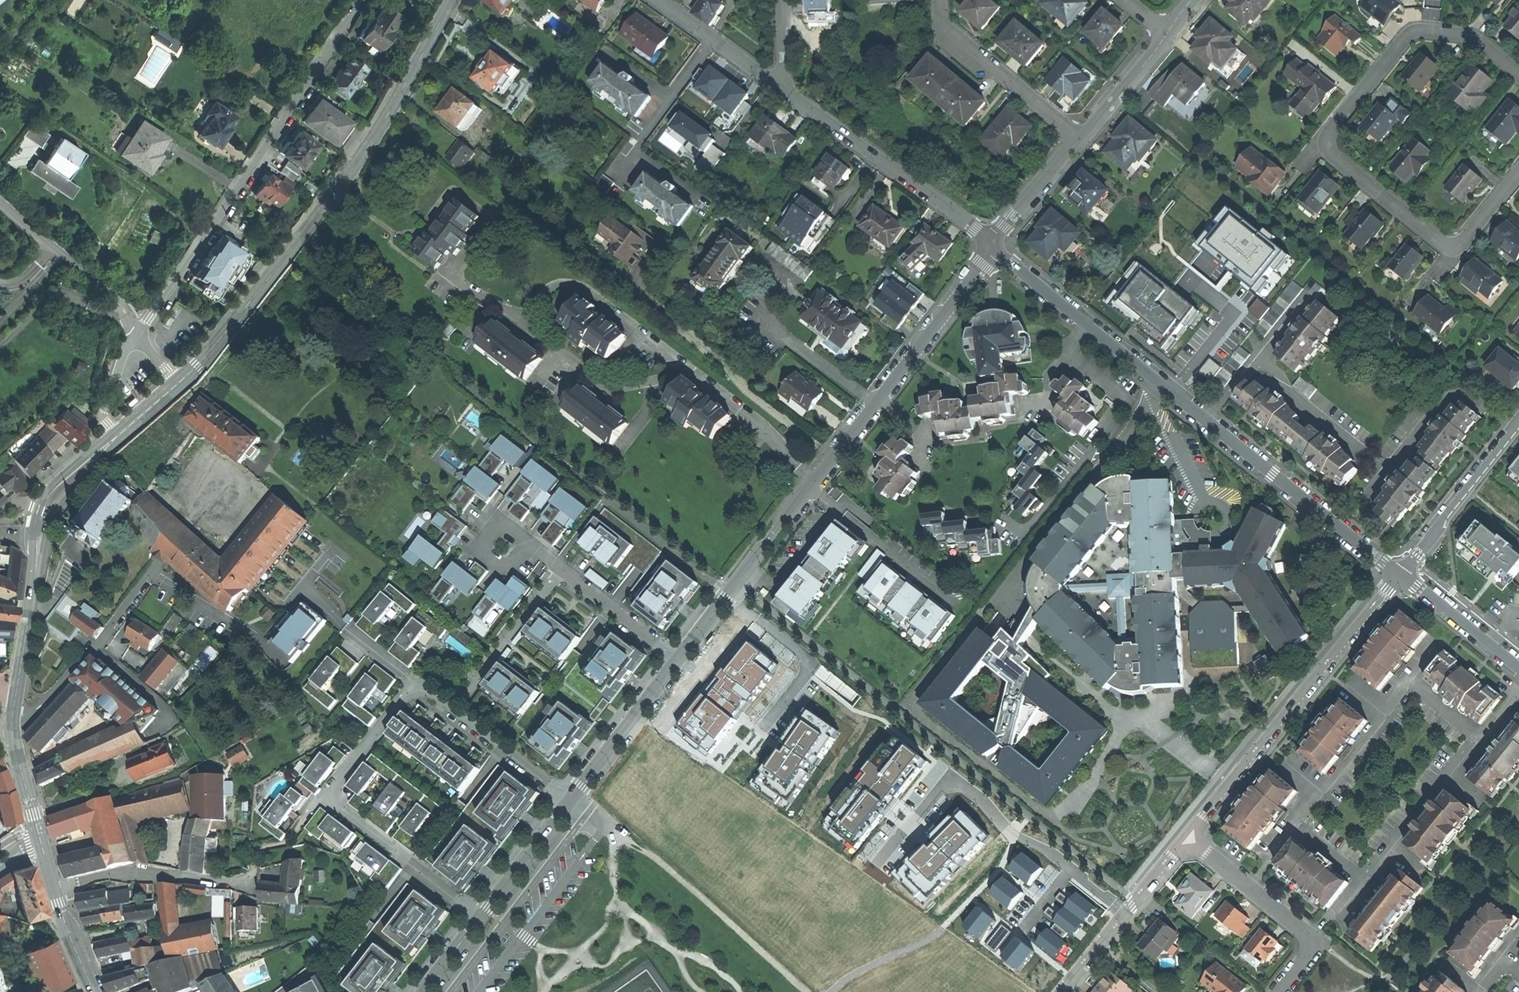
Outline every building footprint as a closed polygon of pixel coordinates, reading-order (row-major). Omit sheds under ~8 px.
[(484,1),(511,20),(518,9),(515,7),(520,0),(485,0),(484,1)] [(582,0),(599,13),(608,0),(582,0)] [(711,26),(725,7),(716,0),(703,0),(693,13),(702,19),(711,26)] [(806,0),(808,0),(809,14),(820,14),(831,13),(831,0),(806,0)] [(988,0),(975,0),(964,13),(973,21),(984,30),(1000,10),(988,0)] [(1069,25),(1087,4),(1082,0),(1048,0),(1044,4),(1069,25)] [(1247,24),(1252,17),(1255,19),(1271,0),(1237,0),(1229,9),(1247,24)] [(1384,24),(1388,19),(1394,12),(1395,13),(1401,5),(1395,0),(1369,0),(1363,8),(1372,15),(1384,24)] [(400,17),(384,6),(374,20),(371,18),(358,37),(369,44),(379,51),(392,31),(391,30),(400,17)] [(1518,35),(1518,11),(1518,12),(1514,17),(1507,26),(1515,32),(1518,35)] [(1088,34),(1105,49),(1123,28),(1114,20),(1106,13),(1088,34)] [(820,24),(820,14),(809,14),(809,24),(820,24)] [(1378,31),(1384,24),(1372,15),(1366,21),(1378,31)] [(657,30),(638,16),(626,33),(657,55),(669,38),(657,30)] [(1317,40),(1337,56),(1342,50),(1350,40),(1356,45),(1362,38),(1336,17),(1317,40)] [(1215,59),(1223,66),(1236,50),(1227,43),(1232,38),(1212,22),(1208,27),(1203,33),(1207,35),(1195,49),(1211,63),(1215,59)] [(1044,46),(1018,24),(1001,44),(1014,55),(1028,66),(1044,46)] [(164,31),(158,39),(169,46),(174,38),(164,31)] [(397,34),(392,31),(379,51),(369,44),(363,53),(377,62),(390,44),(397,34)] [(185,45),(174,38),(169,46),(180,53),(185,45)] [(516,68),(495,53),(489,61),(488,60),(483,66),(480,71),(481,72),(475,80),(495,95),(501,87),(505,90),(513,80),(509,77),(516,68)] [(1404,77),(1421,91),(1440,68),(1429,60),(1422,54),(1404,77)] [(367,69),(350,58),(340,72),(337,75),(329,87),(346,99),(354,88),(355,89),(359,83),(359,80),(367,69)] [(913,81),(968,125),(986,103),(972,92),(945,69),(932,58),(913,81)] [(1054,88),(1062,95),(1066,91),(1076,100),(1095,77),(1085,68),(1081,73),(1066,60),(1047,83),(1054,88)] [(1291,105),(1308,119),(1321,103),(1323,105),(1329,97),(1337,88),(1309,66),(1307,69),(1297,61),(1285,75),(1304,89),(1291,105)] [(751,93),(712,65),(707,72),(702,68),(696,77),(700,81),(695,88),(734,115),(738,109),(745,114),(752,105),(746,100),(751,93)] [(1152,95),(1165,106),(1176,94),(1189,105),(1205,85),(1184,67),(1176,77),(1171,73),(1161,84),(1152,95)] [(1474,67),(1450,96),(1469,111),(1470,110),(1474,114),(1487,98),(1482,94),(1492,82),(1486,77),(1474,67)] [(651,98),(640,89),(637,92),(634,89),(634,85),(633,84),(633,83),(634,79),(631,77),(629,75),(625,77),(624,78),(621,76),(619,79),(604,68),(592,84),(607,95),(606,97),(620,108),(622,106),(637,117),(651,98)] [(374,74),(367,69),(359,80),(359,83),(365,87),(374,74)] [(562,78),(553,71),(549,76),(558,83),(562,78)] [(558,83),(549,76),(546,74),(540,81),(553,90),(558,83)] [(482,110),(456,91),(450,99),(443,108),(442,108),(440,109),(439,110),(439,112),(438,113),(439,115),(440,116),(441,117),(442,117),(443,118),(445,118),(460,129),(472,114),(477,117),(482,110)] [(192,114),(202,120),(207,113),(214,103),(204,96),(192,114)] [(349,123),(319,101),(303,122),(333,144),(343,131),(349,123)] [(1395,101),(1387,111),(1398,119),(1406,126),(1414,116),(1395,101)] [(1488,129),(1507,144),(1513,137),(1517,131),(1518,132),(1518,109),(1510,101),(1488,129)] [(207,113),(230,127),(236,117),(214,103),(207,113)] [(1363,126),(1381,140),(1398,119),(1387,111),(1380,105),(1370,117),(1363,126)] [(984,142),(1003,157),(1015,142),(1018,144),(1032,127),(1030,126),(1018,117),(1010,110),(984,142)] [(714,134),(682,111),(672,126),(693,141),(688,148),(698,155),(703,149),(707,152),(696,167),(710,177),(727,153),(714,143),(716,140),(712,136),(714,134)] [(230,127),(207,113),(202,120),(207,123),(199,135),(218,148),(219,146),(221,147),(225,141),(223,140),(227,134),(230,129),(229,129),(230,127)] [(773,114),(769,119),(785,131),(789,126),(784,122),(773,114)] [(769,119),(767,118),(753,138),(775,154),(777,155),(779,152),(787,158),(798,143),(791,136),(791,135),(785,131),(769,119)] [(1108,153),(1127,170),(1131,165),(1137,171),(1145,162),(1142,159),(1157,141),(1131,120),(1122,130),(1116,138),(1119,140),(1108,153)] [(167,139),(142,122),(121,154),(150,172),(155,164),(161,156),(157,154),(167,139)] [(70,196),(76,186),(66,179),(83,154),(60,138),(53,148),(44,142),(49,134),(33,123),(23,136),(49,154),(43,163),(37,160),(29,171),(35,175),(36,173),(43,178),(47,181),(50,176),(62,184),(59,188),(70,196)] [(343,131),(347,134),(353,125),(349,123),(343,131)] [(347,134),(343,131),(333,144),(341,149),(345,142),(350,136),(347,134)] [(317,146),(299,133),(289,146),(286,144),(280,152),(301,168),(310,156),(317,146)] [(771,158),(775,154),(753,138),(748,144),(764,155),(766,153),(771,158)] [(1414,139),(1411,143),(1428,157),(1432,153),(1414,139)] [(475,153),(460,141),(455,148),(447,158),(462,170),(475,153)] [(1409,181),(1415,173),(1419,176),(1432,159),(1428,157),(1411,143),(1391,167),(1400,175),(1409,181)] [(478,148),(475,153),(488,162),(491,158),(478,148)] [(1249,179),(1269,196),(1286,175),(1275,166),(1266,159),(1265,159),(1253,149),(1238,168),(1250,178),(1249,179)] [(842,165),(831,156),(812,182),(824,191),(828,185),(834,189),(843,177),(847,180),(853,172),(842,165)] [(300,169),(288,160),(279,172),(284,176),(291,181),(300,169)] [(1446,189),(1463,203),(1472,192),(1482,180),(1465,166),(1446,189)] [(291,181),(284,176),(280,173),(275,179),(288,189),(293,182),(291,181)] [(661,182),(650,174),(635,193),(650,205),(649,206),(664,217),(665,215),(680,227),(692,210),(677,199),(680,196),(676,194),(677,188),(675,187),(673,185),(662,188),(659,185),(661,182)] [(1068,196),(1090,214),(1108,192),(1086,174),(1078,184),(1068,196)] [(1318,212),(1319,213),(1338,189),(1329,182),(1320,174),(1301,198),(1302,199),(1299,203),(1315,216),(1318,212)] [(283,196),(288,189),(275,179),(269,175),(267,177),(264,182),(254,195),(267,204),(270,201),(276,206),(283,196)] [(610,180),(603,175),(595,186),(602,191),(610,180)] [(313,197),(319,189),(306,180),(301,188),(313,197)] [(615,183),(610,180),(602,191),(606,194),(615,183)] [(817,207),(801,195),(785,217),(790,221),(783,232),(805,248),(812,237),(817,241),(833,219),(817,207)] [(415,252),(437,269),(451,251),(456,255),(463,246),(470,237),(467,235),(471,229),(477,223),(480,217),(459,201),(455,206),(450,213),(436,231),(433,229),(415,252)] [(1210,232),(1199,245),(1260,296),(1270,282),(1266,278),(1274,269),(1279,273),(1292,257),(1272,240),(1275,236),(1267,229),(1263,233),(1230,206),(1217,223),(1221,226),(1214,236),(1210,232)] [(889,216),(876,207),(861,228),(891,249),(906,228),(889,216)] [(1346,236),(1362,248),(1372,236),(1374,237),(1384,226),(1374,217),(1366,211),(1363,215),(1356,210),(1345,223),(1352,229),(1346,236)] [(1040,251),(1050,259),(1061,245),(1067,250),(1080,234),(1054,212),(1040,228),(1042,230),(1031,243),(1040,251)] [(790,221),(785,217),(778,228),(783,232),(790,221)] [(656,240),(636,225),(631,231),(628,228),(626,230),(610,218),(600,233),(616,244),(611,251),(627,263),(638,248),(639,249),(641,248),(647,252),(656,240)] [(912,232),(918,236),(926,225),(920,221),(912,232)] [(1517,261),(1518,259),(1518,232),(1507,222),(1500,231),(1492,241),(1517,261)] [(941,236),(926,225),(918,236),(913,243),(916,246),(901,260),(912,272),(930,255),(940,263),(953,244),(941,236)] [(753,248),(730,231),(721,245),(722,245),(705,268),(704,268),(695,280),(718,297),(727,285),(726,283),(743,260),(743,261),(753,248)] [(246,251),(222,235),(214,247),(212,246),(205,257),(193,276),(204,283),(202,287),(214,295),(224,279),(228,283),(239,267),(236,265),(246,251)] [(810,251),(817,241),(812,237),(805,248),(810,251)] [(806,282),(813,271),(774,242),(766,253),(806,282)] [(1390,268),(1406,281),(1424,258),(1416,251),(1409,246),(1390,268)] [(258,259),(246,251),(236,265),(239,267),(228,283),(224,279),(214,295),(202,287),(204,283),(193,276),(189,283),(223,305),(258,259)] [(1479,290),(1490,299),(1503,282),(1479,262),(1471,271),(1465,279),(1466,280),(1479,290)] [(1180,331),(1197,309),(1172,289),(1144,266),(1114,303),(1135,320),(1137,322),(1142,316),(1146,319),(1141,325),(1142,326),(1167,346),(1180,331)] [(1304,289),(1320,302),(1328,292),(1312,279),(1304,289)] [(735,290),(727,285),(718,297),(695,280),(689,288),(719,311),(727,301),(735,290)] [(1477,294),(1479,290),(1466,280),(1463,283),(1477,294)] [(1265,337),(1304,289),(1293,281),(1271,308),(1262,320),(1254,329),(1265,337)] [(894,282),(885,294),(907,311),(910,307),(913,309),(925,295),(911,284),(906,291),(894,282)] [(824,289),(821,292),(837,304),(840,301),(824,289)] [(821,292),(814,300),(808,308),(802,317),(803,319),(826,335),(844,349),(863,323),(854,316),(847,311),(837,304),(821,292)] [(885,294),(876,305),(888,314),(882,322),(896,332),(907,317),(904,315),(907,311),(885,294)] [(1416,314),(1441,333),(1458,312),(1449,305),(1445,310),(1437,303),(1429,297),(1416,314)] [(808,308),(814,300),(811,298),(805,306),(808,308)] [(1262,320),(1271,308),(1263,302),(1259,299),(1250,311),(1262,320)] [(594,311),(579,300),(564,321),(578,332),(574,337),(587,346),(590,342),(599,349),(611,358),(626,339),(619,334),(620,331),(606,321),(605,321),(594,312),(594,311)] [(1286,364),(1297,373),(1312,355),(1314,357),(1328,338),(1326,337),(1341,319),(1320,302),(1305,320),(1303,319),(1289,337),(1290,338),(1276,356),(1286,364)] [(975,362),(983,362),(983,369),(984,378),(1002,376),(1006,376),(1005,366),(1004,357),(1017,356),(1017,351),(1031,350),(1031,340),(1027,340),(1025,339),(1025,335),(1026,334),(1029,333),(1028,330),(1026,326),(1023,323),(1017,324),(1017,317),(1014,316),(1009,313),(1002,312),(997,313),(990,313),(985,315),(980,319),(976,324),(972,329),(970,334),(969,338),(969,342),(974,342),(975,352),(970,354),(971,357),(973,360),(975,362)] [(1142,326),(1141,325),(1146,319),(1142,316),(1137,322),(1135,320),(1131,325),(1138,331),(1142,326)] [(801,322),(824,338),(826,335),(803,319),(801,322)] [(520,343),(495,323),(478,343),(527,380),(542,359),(520,343)] [(871,328),(863,323),(844,349),(826,335),(824,338),(820,344),(822,346),(824,348),(830,351),(832,353),(840,359),(843,361),(845,363),(861,342),(871,328)] [(456,329),(451,325),(444,334),(449,338),(456,329)] [(1215,379),(1225,387),(1250,355),(1240,347),(1223,369),(1215,379)] [(1004,357),(1005,366),(1034,363),(1033,350),(1031,350),(1017,351),(1017,356),(1004,357)] [(1501,351),(1487,368),(1515,390),(1518,384),(1518,365),(1501,351)] [(1223,369),(1211,359),(1199,373),(1211,383),(1215,379),(1223,369)] [(806,381),(797,374),(782,393),(792,401),(795,397),(803,403),(802,405),(810,411),(816,404),(823,394),(815,388),(806,381)] [(974,404),(977,422),(987,421),(990,423),(1004,422),(1006,420),(1006,417),(1018,417),(1017,395),(1025,395),(1027,392),(1028,385),(1025,383),(1022,383),(1022,378),(1012,378),(1012,376),(1006,376),(1002,376),(1002,381),(1002,386),(996,387),(994,387),(986,387),(984,389),(984,397),(974,398),(974,404)] [(1293,386),(1309,399),(1317,389),(1301,376),(1293,386)] [(686,378),(685,380),(699,391),(700,391),(701,390),(686,378)] [(809,378),(806,381),(815,388),(818,385),(809,378)] [(1081,382),(1079,385),(1070,378),(1066,384),(1064,382),(1061,382),(1056,389),(1056,391),(1061,395),(1062,395),(1067,399),(1055,414),(1064,420),(1063,421),(1063,424),(1075,434),(1078,434),(1079,433),(1086,438),(1092,430),(1094,432),(1101,423),(1092,417),(1097,412),(1097,407),(1087,400),(1083,396),(1087,391),(1088,389),(1083,385),(1081,382)] [(705,429),(716,438),(731,419),(724,414),(725,412),(711,401),(710,401),(705,397),(699,392),(699,391),(685,380),(668,401),(683,413),(679,417),(691,427),(695,422),(705,429)] [(1271,429),(1289,443),(1303,426),(1297,421),(1300,417),(1288,408),(1290,406),(1272,391),(1270,393),(1258,383),(1255,387),(1249,382),(1235,400),(1253,414),(1252,416),(1262,424),(1270,431),(1271,429)] [(604,405),(581,387),(564,408),(612,445),(628,425),(604,405)] [(977,422),(974,404),(968,405),(967,403),(965,402),(955,403),(948,403),(947,399),(947,394),(940,394),(935,394),(935,398),(925,398),(926,405),(924,405),(922,408),(922,416),(924,418),(939,417),(941,433),(952,433),(952,435),(954,437),(969,437),(972,435),(971,431),(978,431),(977,422)] [(262,439),(205,395),(185,419),(242,464),(248,456),(256,447),(262,439)] [(135,400),(132,397),(126,402),(124,404),(125,405),(127,407),(135,400)] [(712,398),(711,401),(725,412),(727,410),(712,398)] [(1421,460),(1436,472),(1451,453),(1453,455),(1461,445),(1468,436),(1466,435),(1480,417),(1463,403),(1458,408),(1455,406),(1445,418),(1443,417),(1428,435),(1430,436),(1420,449),(1424,452),(1419,458),(1421,460)] [(69,414),(83,427),(89,421),(75,407),(69,414)] [(55,413),(59,417),(65,411),(59,408),(55,413)] [(59,417),(53,423),(73,443),(78,436),(85,429),(83,427),(69,414),(65,411),(59,417)] [(35,436),(37,438),(50,451),(65,437),(72,444),(73,443),(53,423),(52,423),(50,422),(35,436)] [(1326,473),(1344,488),(1358,470),(1352,465),(1355,461),(1343,452),(1345,450),(1326,435),(1325,437),(1313,428),(1310,431),(1303,426),(1289,443),(1308,458),(1306,460),(1315,467),(1325,475),(1326,473)] [(1037,430),(1031,438),(1033,440),(1035,438),(1041,443),(1039,446),(1042,448),(1049,440),(1037,430)] [(504,436),(479,469),(492,479),(502,465),(508,457),(519,466),(528,455),(504,436)] [(37,438),(14,460),(26,475),(50,452),(50,451),(37,438)] [(1017,495),(1011,504),(1027,517),(1034,509),(1041,500),(1032,493),(1039,486),(1046,477),(1037,470),(1044,462),(1050,455),(1042,448),(1039,446),(1041,443),(1035,438),(1033,440),(1031,438),(1024,447),(1026,449),(1020,457),(1026,462),(1019,470),(1023,472),(1015,481),(1021,485),(1015,493),(1017,495)] [(905,441),(903,445),(897,440),(891,448),(889,447),(886,450),(882,455),(886,458),(890,461),(886,466),(880,474),(880,478),(886,483),(879,492),(888,498),(891,494),(899,500),(902,496),(904,498),(908,498),(918,484),(914,480),(921,471),(905,458),(908,453),(911,453),(914,449),(913,446),(908,441),(905,441)] [(262,451),(256,447),(248,456),(254,461),(262,451)] [(552,491),(560,480),(534,460),(506,497),(511,501),(516,504),(510,512),(522,522),(531,511),(520,503),(538,480),(552,491)] [(1431,478),(1436,472),(1421,460),(1416,466),(1413,463),(1403,475),(1401,473),(1386,491),(1388,493),(1379,505),(1382,508),(1378,514),(1395,528),(1409,510),(1411,512),(1417,504),(1426,493),(1424,492),(1434,480),(1431,478)] [(1507,477),(1508,478),(1513,472),(1518,477),(1518,463),(1507,477)] [(0,476),(0,482),(4,487),(6,489),(10,486),(15,493),(18,490),(29,483),(16,464),(0,476)] [(493,497),(502,486),(492,479),(479,469),(478,468),(450,503),(463,513),(474,499),(482,489),(493,497)] [(1518,486),(1518,477),(1513,472),(1508,478),(1518,486)] [(1111,485),(1136,484),(1136,478),(1130,478),(1124,478),(1116,480),(1111,482),(1107,485),(1103,488),(1102,490),(1099,488),(1100,497),(1111,496),(1111,485)] [(1174,521),(1172,481),(1136,484),(1111,485),(1111,496),(1116,577),(1175,574),(1177,574),(1175,533),(1174,521)] [(111,484),(109,483),(109,484),(109,485),(104,491),(103,491),(103,492),(103,493),(97,499),(96,500),(97,501),(91,508),(91,507),(90,508),(90,509),(85,516),(85,515),(84,516),(84,517),(79,524),(79,523),(78,524),(78,525),(73,531),(80,537),(79,538),(81,539),(82,538),(87,542),(86,543),(88,545),(89,544),(96,549),(101,543),(102,542),(102,541),(107,535),(108,535),(108,534),(108,533),(113,526),(114,527),(115,526),(114,525),(119,518),(120,519),(121,518),(120,517),(126,510),(126,511),(127,510),(127,509),(132,502),(132,503),(133,501),(128,498),(130,495),(130,489),(129,488),(124,483),(117,484),(114,487),(111,484)] [(1100,497),(1099,488),(1098,487),(1037,563),(1042,567),(1047,572),(1043,580),(1044,588),(1034,588),(1030,588),(1031,597),(1035,597),(1045,596),(1045,605),(1050,611),(1045,616),(1040,621),(1089,670),(1109,690),(1113,686),(1116,689),(1121,691),(1127,693),(1132,694),(1136,695),(1143,694),(1148,693),(1148,689),(1184,686),(1179,594),(1197,610),(1203,604),(1189,592),(1189,590),(1191,587),(1191,580),(1175,581),(1175,574),(1116,577),(1111,496),(1100,497)] [(138,495),(130,489),(130,495),(128,498),(133,501),(138,495)] [(589,509),(563,489),(542,516),(548,520),(553,524),(542,538),(554,547),(567,530),(556,521),(566,508),(581,519),(589,509)] [(188,534),(145,496),(133,511),(145,527),(155,549),(153,553),(159,556),(165,561),(166,560),(169,556),(188,534)] [(280,499),(224,567),(241,582),(242,581),(243,582),(242,583),(250,590),(307,521),(280,499)] [(1261,512),(1274,519),(1278,512),(1265,505),(1261,512)] [(468,527),(444,509),(433,523),(447,534),(435,550),(420,539),(405,559),(417,568),(423,559),(436,569),(453,546),(450,544),(454,540),(457,536),(459,538),(468,527)] [(1185,530),(1175,533),(1177,574),(1175,574),(1175,581),(1191,580),(1191,587),(1200,587),(1201,585),(1211,585),(1213,587),(1230,586),(1230,588),(1239,593),(1242,592),(1252,606),(1254,607),(1257,612),(1258,614),(1258,617),(1279,649),(1281,649),(1284,654),(1310,637),(1307,632),(1307,630),(1287,599),(1285,599),(1279,590),(1279,588),(1270,575),(1270,572),(1273,572),(1272,562),(1269,560),(1287,526),(1274,519),(1261,512),(1257,510),(1239,545),(1237,544),(1228,549),(1229,552),(1214,552),(1214,548),(1210,548),(1205,548),(1197,544),(1195,542),(1191,541),(1188,536),(1185,530)] [(934,516),(926,516),(928,538),(939,537),(939,540),(949,539),(950,546),(961,545),(961,549),(972,548),(972,555),(983,554),(983,557),(994,556),(994,553),(996,553),(996,544),(992,545),(992,541),(991,531),(978,532),(970,533),(969,523),(956,524),(948,525),(947,515),(934,516)] [(598,518),(581,540),(587,544),(585,546),(595,554),(596,554),(599,549),(601,551),(604,553),(600,558),(610,566),(611,566),(612,564),(618,568),(635,546),(598,518)] [(1210,548),(1214,548),(1213,519),(1174,521),(1175,533),(1185,530),(1188,536),(1191,541),(1195,542),(1197,544),(1205,548),(1210,548)] [(853,532),(840,522),(824,543),(825,544),(823,547),(820,551),(819,550),(796,580),(797,580),(794,584),(792,587),(791,587),(776,606),(791,617),(795,612),(805,620),(863,544),(851,534),(853,532)] [(1467,540),(1474,545),(1469,551),(1496,572),(1509,583),(1518,571),(1518,554),(1512,549),(1514,547),(1503,538),(1502,540),(1481,523),(1467,540)] [(241,582),(224,567),(188,534),(169,556),(187,573),(219,601),(231,612),(250,590),(242,583),(243,582),(242,581),(241,582)] [(1003,540),(992,541),(992,545),(996,544),(996,553),(994,553),(994,556),(1004,555),(1003,544),(1003,540)] [(6,569),(8,547),(0,545),(0,569),(6,569)] [(593,557),(595,554),(585,546),(583,549),(593,557)] [(2,597),(19,599),(21,577),(24,557),(18,551),(8,547),(6,569),(5,578),(2,597)] [(867,581),(886,556),(879,550),(860,575),(867,581)] [(608,568),(610,566),(600,558),(598,561),(608,568)] [(489,571),(477,562),(469,573),(463,569),(455,563),(430,596),(441,604),(458,583),(472,593),(489,571)] [(885,562),(871,579),(875,582),(867,591),(876,598),(874,601),(882,607),(884,604),(899,615),(897,618),(906,625),(908,622),(921,632),(919,635),(928,642),(930,639),(935,643),(956,615),(929,595),(906,578),(885,562)] [(671,563),(637,608),(666,631),(680,613),(679,613),(679,612),(677,611),(681,607),(685,602),(686,603),(687,603),(701,586),(671,563)] [(1354,564),(1349,567),(1354,575),(1359,572),(1354,564)] [(1047,572),(1042,567),(1039,570),(1038,573),(1036,576),(1035,579),(1034,583),(1034,587),(1034,588),(1044,588),(1043,580),(1047,572)] [(591,569),(586,576),(604,591),(610,584),(591,569)] [(505,584),(499,580),(474,613),(485,622),(486,620),(494,610),(502,600),(514,610),(531,588),(518,578),(510,589),(505,584)] [(416,605),(391,584),(357,626),(366,615),(375,622),(366,632),(378,641),(381,636),(386,630),(379,624),(381,621),(396,603),(409,614),(416,605)] [(769,592),(765,588),(761,593),(765,597),(769,592)] [(80,612),(93,621),(96,617),(97,618),(100,614),(87,604),(84,608),(65,595),(46,622),(71,640),(75,635),(80,628),(73,623),(80,612)] [(1045,596),(1035,597),(1035,600),(1035,602),(1036,605),(1037,607),(1038,609),(1041,613),(1043,615),(1045,616),(1050,611),(1045,605),(1045,596)] [(1225,602),(1203,604),(1197,610),(1192,614),(1196,667),(1241,665),(1237,613),(1231,607),(1225,602)] [(279,627),(283,631),(271,645),(293,663),(303,651),(304,652),(310,645),(309,644),(327,621),(305,603),(295,616),(291,613),(292,614),(281,628),(279,627)] [(17,608),(0,606),(0,618),(14,620),(15,614),(17,608)] [(268,606),(263,612),(270,618),(275,612),(268,606)] [(1029,637),(1040,621),(1045,616),(1043,615),(1041,613),(1038,609),(1037,607),(1024,632),(1018,643),(1022,647),(1029,637)] [(545,611),(579,637),(581,634),(548,608),(545,611)] [(448,630),(422,610),(398,641),(407,648),(399,658),(411,667),(415,662),(419,656),(411,650),(414,647),(428,629),(441,639),(448,630)] [(500,615),(494,610),(486,620),(492,625),(500,615)] [(564,661),(574,648),(581,639),(579,637),(545,611),(544,610),(527,632),(564,661)] [(80,628),(95,638),(103,628),(93,621),(80,612),(73,623),(80,628)] [(1428,633),(1403,613),(1378,643),(1355,671),(1380,691),(1428,633)] [(183,620),(176,614),(166,628),(173,633),(183,620)] [(102,615),(99,620),(106,624),(108,620),(102,615)] [(377,642),(378,641),(366,632),(375,622),(366,615),(357,626),(377,642)] [(721,627),(735,635),(741,625),(727,617),(721,627)] [(9,637),(9,629),(10,620),(0,620),(0,636),(9,637)] [(150,650),(160,635),(137,621),(133,627),(128,637),(134,640),(141,645),(150,650)] [(379,624),(386,630),(388,627),(381,621),(379,624)] [(202,631),(191,625),(187,632),(197,639),(202,631)] [(457,626),(450,635),(459,642),(466,634),(457,626)] [(526,632),(523,630),(513,643),(516,646),(526,632)] [(1018,643),(1006,631),(997,643),(982,631),(923,706),(987,756),(1002,747),(1007,751),(1001,769),(1048,805),(1108,730),(1047,682),(1051,675),(1022,647),(1018,643)] [(564,661),(527,632),(523,637),(533,644),(549,656),(561,665),(564,661)] [(475,641),(466,634),(459,642),(469,649),(475,641)] [(636,650),(616,635),(611,642),(605,650),(584,677),(603,692),(607,695),(612,688),(615,690),(622,682),(625,684),(626,683),(624,682),(628,677),(632,672),(634,674),(634,673),(631,670),(637,661),(634,659),(639,653),(636,650)] [(600,646),(605,650),(611,642),(606,638),(600,646)] [(138,649),(141,645),(134,640),(131,645),(138,649)] [(407,648),(398,641),(389,652),(410,668),(411,667),(399,658),(407,648)] [(703,755),(758,687),(776,665),(747,641),(673,731),(703,755)] [(421,653),(414,647),(411,650),(419,656),(421,653)] [(339,648),(330,658),(339,666),(347,655),(358,665),(359,664),(339,648)] [(499,661),(502,664),(512,651),(509,648),(499,661)] [(637,648),(636,650),(639,653),(634,659),(637,661),(631,670),(634,673),(647,656),(637,648)] [(186,667),(168,652),(153,670),(145,680),(158,691),(161,687),(170,695),(180,682),(176,679),(186,667)] [(330,658),(305,689),(330,709),(337,701),(325,690),(339,672),(342,669),(349,675),(352,671),(358,665),(347,655),(339,666),(330,658)] [(1463,671),(1444,655),(1425,679),(1438,689),(1440,686),(1447,691),(1444,694),(1443,696),(1461,710),(1462,709),(1465,706),(1471,711),(1469,714),(1481,725),(1501,701),(1482,685),(1483,684),(1476,679),(1469,673),(1465,669),(1463,671)] [(1267,656),(1255,664),(1266,681),(1278,673),(1267,656)] [(79,681),(77,684),(93,698),(93,699),(95,697),(102,703),(100,705),(125,727),(128,725),(130,727),(137,723),(142,733),(156,718),(154,716),(159,711),(152,705),(152,704),(142,714),(138,710),(147,700),(147,699),(146,700),(119,675),(118,674),(109,684),(105,680),(111,674),(110,673),(104,668),(95,659),(84,671),(95,681),(88,689),(79,681)] [(506,662),(504,665),(538,691),(540,688),(531,682),(510,666),(506,662)] [(377,664),(368,676),(377,683),(385,672),(396,681),(397,680),(377,664)] [(502,664),(485,686),(523,715),(533,702),(540,693),(538,691),(504,665),(502,664)] [(342,669),(339,672),(347,678),(349,675),(342,669)] [(1469,673),(1476,679),(1479,674),(1475,671),(1473,669),(1469,673)] [(114,670),(110,673),(111,674),(105,680),(109,684),(118,674),(119,675),(119,674),(114,670)] [(74,682),(76,684),(77,684),(79,681),(88,689),(95,681),(84,671),(74,682)] [(377,683),(368,676),(344,707),(370,727),(377,718),(364,708),(378,689),(381,686),(388,691),(392,686),(396,681),(385,672),(377,683)] [(612,701),(625,684),(622,682),(615,690),(612,688),(607,695),(603,692),(602,694),(612,701)] [(76,684),(27,738),(36,746),(43,753),(56,739),(66,727),(93,698),(77,684),(76,684)] [(381,686),(378,689),(385,695),(388,691),(381,686)] [(481,691),(519,720),(523,715),(485,686),(481,691)] [(1440,686),(1438,689),(1444,694),(1447,691),(1440,686)] [(590,717),(596,722),(611,704),(605,699),(590,717)] [(152,704),(147,700),(138,710),(142,714),(152,704)] [(1368,721),(1344,701),(1329,719),(1328,718),(1320,727),(1313,736),(1315,737),(1301,754),(1325,774),(1340,756),(1342,758),(1356,740),(1354,739),(1368,721)] [(552,718),(532,744),(532,745),(551,760),(555,763),(560,757),(563,759),(569,750),(573,753),(573,752),(571,751),(576,745),(579,741),(581,742),(581,741),(578,739),(585,730),(582,728),(587,721),(583,719),(563,704),(558,710),(552,718)] [(547,714),(552,718),(558,710),(553,706),(547,714)] [(1465,706),(1462,709),(1469,714),(1471,711),(1465,706)] [(786,809),(839,733),(806,710),(752,785),(786,809)] [(413,718),(405,712),(388,736),(398,743),(400,741),(408,747),(406,749),(416,757),(418,755),(426,761),(424,764),(435,772),(437,769),(445,775),(443,778),(453,785),(455,783),(464,790),(480,769),(473,764),(453,749),(429,730),(413,718)] [(585,717),(583,719),(587,721),(582,728),(585,730),(578,739),(581,741),(595,724),(585,717)] [(1498,748),(1518,764),(1518,763),(1518,718),(1515,723),(1518,725),(1513,731),(1515,732),(1506,744),(1503,741),(1498,748)] [(64,759),(65,760),(70,773),(72,776),(147,744),(142,733),(137,723),(130,727),(64,759)] [(66,727),(56,739),(61,743),(71,732),(66,727)] [(824,828),(855,852),(925,763),(894,739),(824,828)] [(177,766),(169,746),(166,748),(165,745),(153,750),(154,753),(129,763),(133,773),(137,782),(177,766)] [(250,757),(243,747),(228,755),(234,766),(250,757)] [(337,767),(346,756),(347,756),(335,747),(327,758),(322,754),(311,769),(307,765),(300,774),(305,777),(300,783),(317,796),(322,789),(319,787),(328,776),(334,768),(336,765),(337,767)] [(1476,771),(1470,779),(1491,796),(1496,789),(1499,792),(1508,780),(1510,782),(1514,777),(1516,774),(1512,771),(1518,764),(1498,748),(1491,757),(1494,759),(1485,770),(1483,768),(1479,774),(1476,771)] [(555,763),(551,760),(549,762),(560,770),(573,753),(569,750),(563,759),(560,757),(555,763)] [(393,784),(400,775),(373,754),(348,787),(349,787),(350,786),(358,793),(350,803),(354,806),(361,811),(361,812),(361,813),(372,798),(370,801),(362,795),(365,792),(379,773),(393,784)] [(347,756),(346,756),(337,767),(336,765),(334,768),(336,770),(347,756)] [(70,773),(65,760),(62,762),(68,774),(70,773)] [(62,762),(62,761),(38,772),(40,780),(42,787),(68,775),(68,774),(62,762)] [(199,776),(197,766),(182,775),(184,783),(184,785),(198,777),(199,776)] [(13,790),(6,769),(0,771),(0,794),(13,790)] [(1298,792),(1273,772),(1243,809),(1226,830),(1250,850),(1298,792)] [(532,790),(510,774),(478,815),(500,832),(502,833),(507,827),(509,829),(531,800),(529,798),(534,792),(532,790)] [(427,796),(400,775),(393,784),(367,818),(368,818),(377,807),(384,812),(376,823),(388,832),(387,833),(388,833),(404,812),(397,806),(406,794),(420,805),(427,796)] [(198,777),(200,821),(213,821),(225,821),(225,796),(224,783),(224,776),(199,776),(198,777)] [(155,789),(130,798),(137,821),(191,809),(184,785),(184,783),(155,789)] [(533,788),(532,790),(534,792),(529,798),(531,800),(509,829),(507,827),(502,833),(500,832),(498,834),(505,839),(540,793),(533,788)] [(308,798),(296,789),(288,800),(283,796),(272,810),(267,807),(261,815),(265,819),(260,825),(282,841),(287,834),(279,828),(291,813),(294,809),(296,807),(298,809),(307,798),(308,799),(308,798)] [(20,820),(13,790),(0,794),(0,814),(3,825),(12,822),(20,820)] [(372,798),(365,792),(362,795),(370,801),(372,798)] [(1473,812),(1448,792),(1438,805),(1437,804),(1415,831),(1416,832),(1406,845),(1431,865),(1447,845),(1448,846),(1454,839),(1460,832),(1458,831),(1473,812)] [(448,811),(427,796),(420,805),(394,838),(395,839),(403,827),(412,834),(404,844),(415,853),(414,853),(415,854),(426,839),(425,839),(423,842),(416,836),(433,815),(441,820),(448,811)] [(113,797),(92,804),(98,824),(103,838),(105,848),(106,851),(128,845),(113,797)] [(125,825),(137,821),(130,798),(118,802),(125,825)] [(308,799),(307,798),(298,809),(296,807),(294,809),(297,812),(308,799)] [(462,814),(468,806),(458,799),(452,806),(462,814)] [(92,804),(78,809),(84,829),(98,824),(92,804)] [(387,833),(388,832),(376,823),(384,812),(377,807),(368,818),(371,820),(387,833)] [(325,827),(333,816),(322,808),(314,818),(325,827)] [(78,809),(51,818),(57,839),(84,829),(78,809)] [(927,906),(990,837),(960,809),(897,878),(927,906)] [(325,827),(314,818),(306,829),(317,838),(323,830),(326,833),(347,849),(358,835),(343,824),(333,816),(325,827)] [(125,825),(136,862),(148,864),(138,831),(139,828),(137,821),(125,825)] [(189,837),(209,839),(211,829),(213,821),(200,821),(197,821),(189,837)] [(213,821),(211,829),(225,830),(225,821),(213,821)] [(412,834),(403,827),(395,839),(400,842),(414,853),(415,853),(404,844),(412,834)] [(469,827),(438,868),(459,885),(461,886),(466,880),(468,882),(490,853),(488,851),(493,845),(491,843),(469,827)] [(320,840),(326,833),(323,830),(317,838),(320,840)] [(188,837),(185,871),(206,874),(208,852),(209,839),(189,837),(188,837)] [(209,839),(208,852),(217,852),(218,840),(209,839)] [(376,849),(363,839),(352,853),(358,857),(356,861),(364,867),(366,864),(377,872),(380,875),(375,882),(386,890),(395,880),(384,871),(392,861),(376,849)] [(1313,853),(1295,839),(1275,863),(1293,878),(1291,879),(1305,890),(1309,893),(1310,892),(1328,906),(1348,881),(1330,867),(1332,865),(1314,851),(1313,853)] [(492,841),(491,843),(493,845),(488,851),(490,853),(468,882),(466,880),(461,886),(459,885),(458,887),(464,892),(499,846),(492,841)] [(133,862),(128,845),(106,851),(111,868),(133,862)] [(106,851),(105,848),(82,854),(76,855),(63,858),(66,870),(69,879),(111,868),(106,851)] [(1039,867),(1021,852),(1008,869),(1026,884),(1039,867)] [(286,885),(302,886),(304,860),(288,863),(286,885)] [(402,869),(392,861),(384,871),(395,880),(402,869)] [(33,866),(11,872),(15,883),(25,921),(48,915),(39,886),(33,866)] [(1424,889),(1401,870),(1392,882),(1394,884),(1378,903),(1399,920),(1408,908),(1424,889)] [(1,892),(15,883),(11,872),(0,879),(0,895),(1,892)] [(380,875),(377,872),(372,879),(375,882),(380,875)] [(1206,886),(1192,875),(1182,888),(1187,892),(1177,905),(1193,918),(1214,892),(1206,886)] [(1020,891),(1002,876),(988,893),(1006,908),(1020,891)] [(160,885),(165,935),(177,933),(174,886),(160,885)] [(194,886),(188,885),(187,892),(208,896),(209,889),(194,886)] [(286,885),(261,886),(261,890),(261,901),(281,903),(300,906),(302,886),(286,885)] [(109,891),(79,896),(81,904),(82,912),(112,907),(110,894),(109,891)] [(131,891),(110,894),(112,907),(133,904),(131,891)] [(441,909),(419,892),(387,934),(409,950),(411,952),(416,946),(418,947),(440,918),(438,917),(443,910),(441,909)] [(1076,892),(1064,906),(1082,921),(1094,906),(1076,892)] [(1235,908),(1228,902),(1216,916),(1237,934),(1245,924),(1249,919),(1242,913),(1240,915),(1237,912),(1234,910),(1235,908)] [(300,906),(281,903),(281,907),(288,908),(287,912),(289,914),(300,915),(302,913),(303,906),(300,906)] [(1385,937),(1399,920),(1378,903),(1361,924),(1359,922),(1350,934),(1373,952),(1385,937)] [(1516,922),(1492,903),(1480,918),(1478,917),(1473,924),(1464,934),(1466,936),(1451,954),(1475,973),(1484,961),(1483,961),(1505,933),(1506,934),(1516,922)] [(156,905),(127,908),(128,916),(129,922),(157,919),(156,905)] [(104,909),(104,910),(106,921),(125,917),(123,906),(104,909)] [(976,906),(961,925),(978,939),(993,920),(976,906)] [(1071,935),(1082,921),(1064,906),(1053,920),(1071,935)] [(442,907),(441,909),(443,910),(438,917),(440,918),(418,947),(416,946),(411,952),(409,950),(407,952),(414,958),(449,912),(442,907)] [(249,908),(239,908),(240,931),(258,931),(258,908),(249,908)] [(104,910),(83,914),(85,919),(86,925),(97,923),(106,921),(104,910)] [(1176,933),(1160,920),(1151,931),(1141,943),(1158,956),(1164,948),(1176,933)] [(367,937),(376,925),(370,921),(361,933),(367,937)] [(1011,932),(1001,924),(985,945),(995,952),(1011,932)] [(1251,929),(1245,924),(1237,934),(1243,939),(1251,929)] [(170,959),(219,950),(215,926),(177,933),(165,935),(168,946),(170,959)] [(1065,943),(1047,928),(1035,943),(1054,957),(1065,943)] [(1271,935),(1263,928),(1246,948),(1262,961),(1265,957),(1268,959),(1276,949),(1274,947),(1279,941),(1271,935)] [(1180,936),(1176,933),(1164,948),(1168,951),(1180,936)] [(99,958),(132,951),(128,937),(96,944),(98,951),(99,958)] [(1015,937),(999,956),(1016,969),(1031,950),(1015,937)] [(25,953),(42,991),(47,991),(73,981),(63,958),(55,939),(25,953)] [(131,942),(133,950),(154,947),(153,939),(131,942)] [(347,987),(353,991),(383,991),(399,971),(397,970),(402,963),(400,962),(379,945),(347,987)] [(168,946),(157,947),(157,949),(159,965),(170,962),(170,959),(168,946)] [(1262,961),(1246,948),(1241,954),(1257,967),(1262,961)] [(139,951),(141,969),(159,965),(157,949),(139,951)] [(202,985),(225,975),(217,953),(184,960),(194,989),(202,985)] [(184,960),(149,968),(154,979),(159,991),(188,991),(194,989),(184,960)] [(400,962),(402,963),(397,970),(399,971),(383,991),(387,991),(408,965),(401,960),(400,962)] [(1217,964),(1203,982),(1216,991),(1244,991),(1247,987),(1217,964)] [(154,979),(149,968),(136,971),(142,983),(154,979)] [(136,971),(105,978),(110,989),(111,991),(120,991),(142,983),(136,971)] [(1114,974),(1111,979),(1108,977),(1100,986),(1102,987),(1100,988),(1097,991),(1132,991),(1134,990),(1114,974)] [(1444,974),(1439,980),(1438,979),(1430,988),(1427,991),(1466,991),(1444,974)] [(225,975),(202,985),(207,991),(236,991),(225,975)] [(318,982),(299,991),(323,991),(318,982)]
